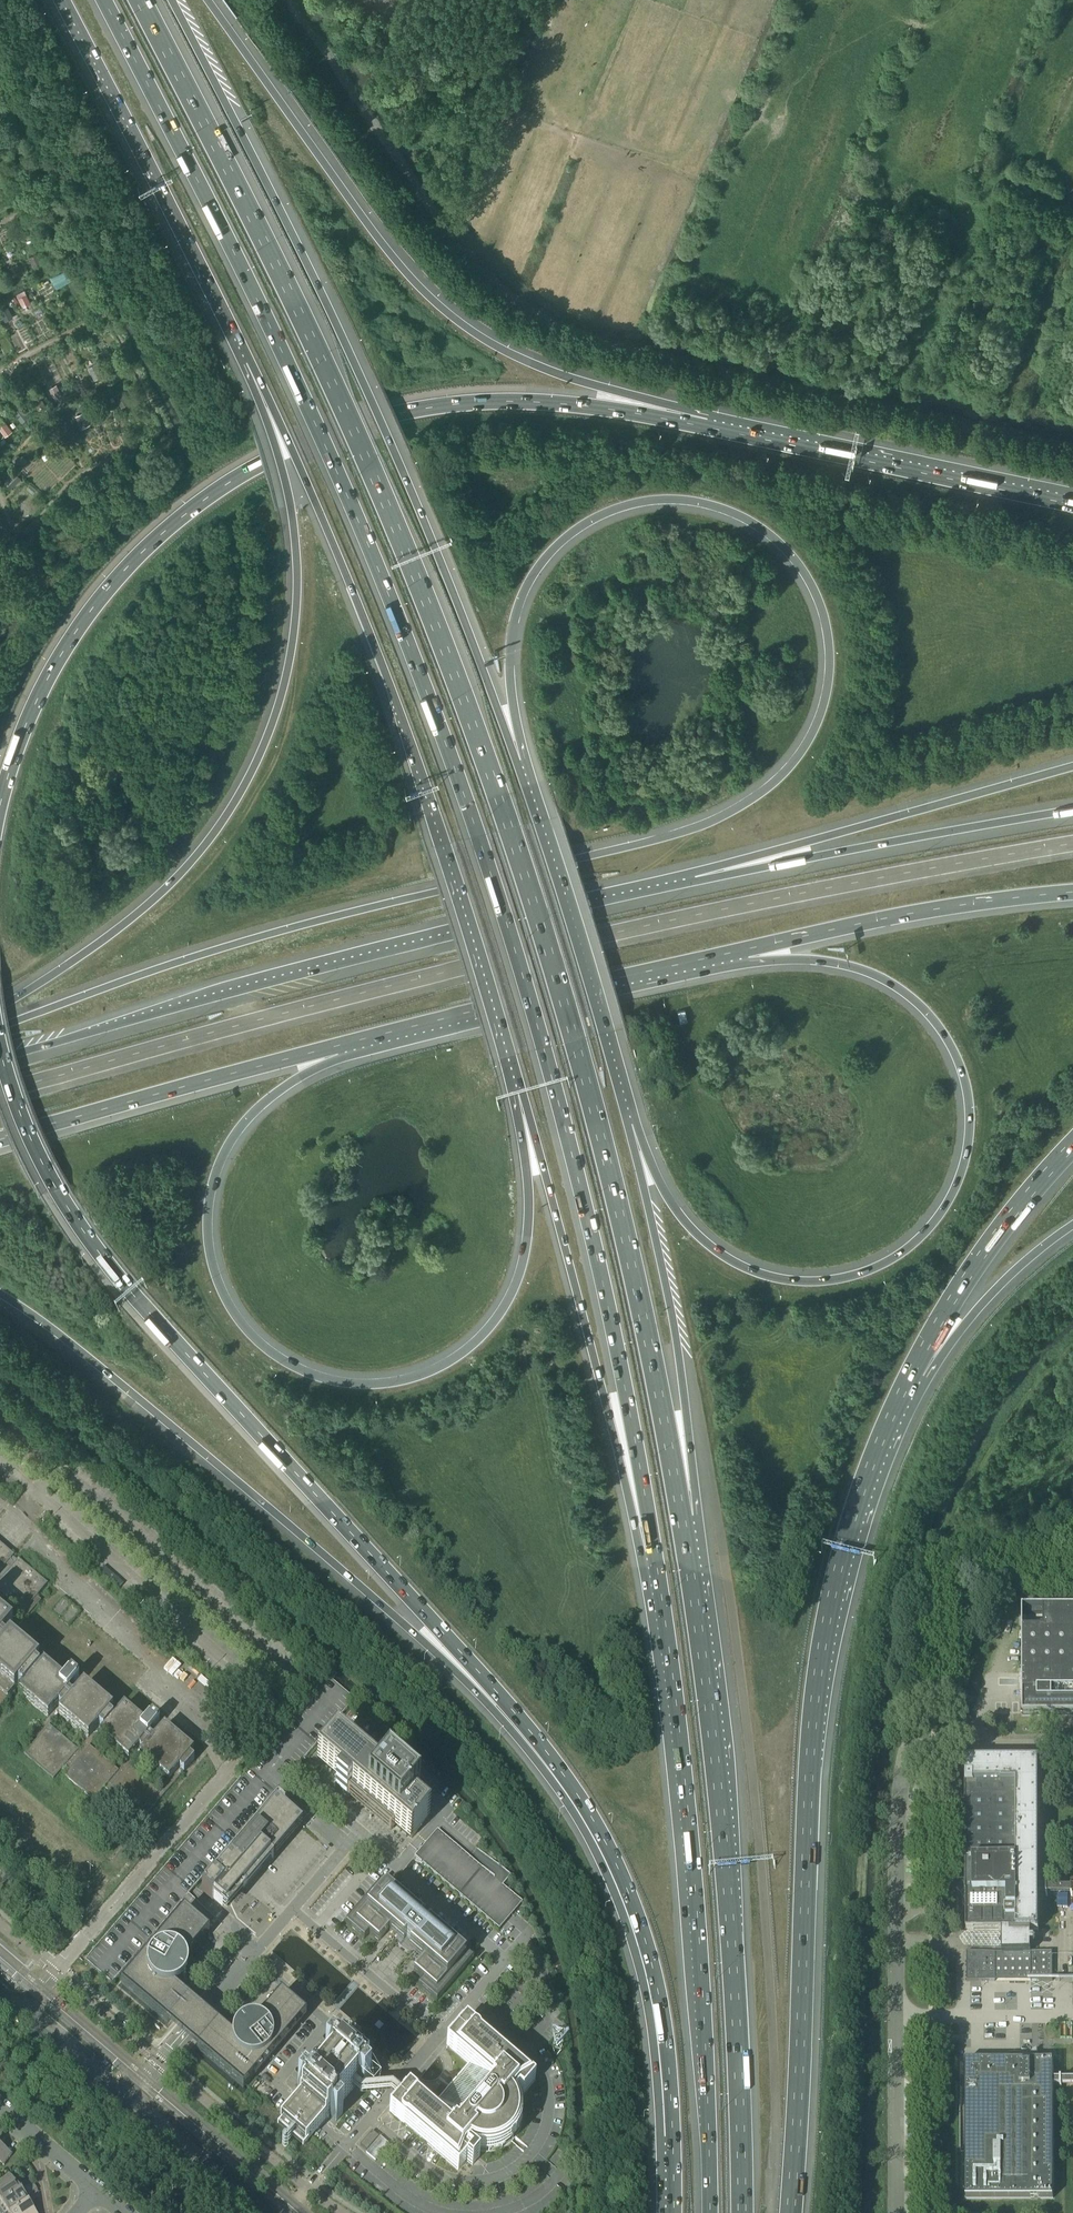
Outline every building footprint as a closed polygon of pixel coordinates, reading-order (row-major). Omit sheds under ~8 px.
[(29,257),(34,266),(40,262),(36,254),(29,257)] [(16,264),(9,268),(14,276),(21,272),(16,264)] [(68,268),(51,275),(56,287),(73,280),(68,268)] [(31,304),(26,294),(18,299),(23,308),(31,304)] [(5,320),(12,317),(6,305),(0,308),(0,310),(5,320)] [(108,358),(114,369),(121,366),(115,354),(108,358)] [(89,368),(95,379),(102,375),(96,364),(89,368)] [(49,389),(55,400),(62,396),(56,385),(49,389)] [(115,395),(121,407),(128,403),(122,392),(115,395)] [(33,398),(39,409),(45,405),(39,394),(33,398)] [(14,411),(22,421),(28,417),(20,407),(14,411)] [(76,416),(82,427),(89,424),(83,412),(76,416)] [(0,426),(0,429),(5,435),(12,431),(5,422),(0,426)] [(57,426),(63,438),(69,434),(64,423),(57,426)] [(12,460),(19,466),(23,463),(16,456),(12,460)] [(3,482),(10,488),(20,478),(13,471),(3,482)] [(678,1011),(680,1023),(687,1021),(685,1010),(678,1011)] [(37,1598),(47,1585),(18,1560),(14,1564),(10,1561),(14,1556),(0,1544),(0,1595),(22,1614),(13,1625),(0,1614),(0,1708),(18,1687),(22,1690),(18,1695),(47,1720),(23,1748),(28,1751),(24,1756),(53,1781),(64,1768),(68,1772),(64,1776),(93,1801),(104,1789),(108,1792),(104,1797),(134,1822),(137,1817),(142,1821),(183,1772),(184,1772),(194,1760),(190,1757),(193,1752),(164,1727),(153,1739),(149,1736),(153,1731),(159,1723),(152,1716),(145,1724),(124,1706),(113,1719),(109,1715),(113,1711),(84,1686),(73,1699),(69,1695),(73,1691),(72,1690),(79,1682),(71,1675),(64,1683),(43,1666),(39,1670),(35,1667),(39,1662),(10,1637),(41,1601),(37,1598)] [(1044,1608),(1044,1630),(1023,1630),(1023,1693),(1023,1715),(1072,1715),(1072,1608),(1044,1608)] [(347,1794),(358,1803),(380,1822),(390,1832),(396,1825),(412,1839),(413,1837),(426,1822),(427,1820),(412,1807),(419,1799),(387,1772),(381,1780),(335,1741),(333,1743),(321,1757),(319,1759),(353,1788),(347,1794)] [(1002,1945),(1002,1952),(1031,1952),(1031,1945),(1034,1945),(1035,1945),(1035,1940),(1034,1939),(1031,1939),(1031,1932),(1039,1932),(1038,1895),(1038,1887),(1038,1764),(966,1764),(967,1778),(966,1778),(966,1896),(967,1896),(967,1932),(1002,1932),(1002,1939),(1001,1939),(999,1942),(1001,1945),(1002,1945)] [(202,1891),(212,1900),(213,1898),(222,1906),(228,1900),(233,1894),(236,1896),(244,1887),(270,1856),(273,1859),(300,1828),(302,1825),(277,1803),(202,1891)] [(414,1858),(502,1927),(522,1901),(501,1884),(505,1879),(504,1878),(508,1874),(482,1854),(478,1859),(491,1869),(489,1871),(437,1830),(414,1858)] [(474,1959),(422,1915),(382,1880),(345,1923),(364,1939),(369,1934),(378,1942),(389,1930),(400,1939),(400,1941),(400,1942),(400,1943),(401,1944),(401,1946),(402,1947),(403,1948),(404,1948),(405,1949),(406,1950),(408,1950),(409,1950),(410,1950),(411,1950),(412,1950),(424,1960),(413,1972),(423,1980),(418,1986),(437,2002),(474,1959)] [(169,2027),(175,2032),(181,2037),(195,2049),(193,2051),(243,2093),(247,2089),(245,2088),(255,2076),(260,2071),(306,2016),(281,1995),(258,2022),(255,2021),(253,2021),(251,2021),(249,2021),(247,2022),(245,2022),(244,2023),(242,2024),(240,2025),(240,2026),(238,2027),(236,2029),(235,2030),(234,2032),(233,2033),(233,2035),(232,2037),(221,2027),(222,2026),(218,2022),(216,2024),(203,2012),(190,2001),(192,2000),(188,1996),(186,1998),(175,1988),(176,1987),(178,1986),(180,1985),(181,1984),(183,1983),(184,1981),(185,1979),(186,1977),(187,1976),(187,1974),(188,1972),(188,1970),(188,1968),(188,1967),(188,1965),(187,1963),(187,1961),(186,1960),(209,1933),(184,1912),(123,1983),(121,1981),(118,1986),(167,2028),(169,2027)] [(1031,1952),(1002,1952),(967,1952),(967,1981),(995,1981),(996,1981),(996,1977),(1031,1977),(1031,1981),(1053,1981),(1053,1952),(1031,1952)] [(448,2046),(469,2064),(473,2067),(458,2085),(454,2089),(451,2093),(436,2111),(410,2089),(409,2088),(391,2109),(389,2111),(442,2157),(444,2158),(458,2170),(470,2156),(466,2152),(467,2151),(471,2155),(466,2161),(471,2165),(478,2156),(469,2149),(470,2148),(471,2148),(474,2149),(476,2150),(479,2151),(481,2151),(484,2152),(486,2152),(489,2152),(491,2151),(493,2151),(496,2150),(498,2150),(501,2149),(503,2148),(505,2146),(507,2145),(509,2143),(511,2141),(514,2137),(515,2137),(517,2135),(518,2132),(519,2130),(520,2128),(520,2125),(521,2123),(521,2121),(522,2118),(522,2116),(521,2113),(521,2111),(521,2108),(520,2106),(519,2103),(518,2101),(517,2099),(516,2097),(515,2095),(519,2091),(523,2094),(535,2080),(515,2063),(466,2021),(464,2024),(463,2023),(448,2041),(448,2042),(446,2044),(448,2046)] [(353,2062),(341,2051),(338,2055),(332,2049),(331,2049),(324,2057),(304,2081),(297,2089),(304,2095),(302,2097),(301,2098),(300,2099),(294,2106),(287,2114),(285,2116),(277,2126),(290,2136),(292,2138),(303,2147),(311,2138),(312,2136),(319,2128),(326,2120),(327,2118),(329,2117),(335,2122),(336,2122),(343,2114),(363,2090),(370,2082),(369,2082),(370,2082),(363,2076),(366,2073),(360,2067),(361,2066),(362,2065),(359,2062),(356,2059),(355,2061),(354,2061),(353,2062)] [(966,2199),(1053,2199),(1053,2088),(1053,2085),(1053,2079),(1053,2062),(1044,2062),(1044,2059),(1038,2059),(1038,2061),(1031,2062),(1031,2059),(1020,2059),(1020,2062),(966,2062),(966,2152),(966,2199)] [(360,2146),(366,2151),(379,2137),(372,2132),(360,2146)] [(366,2153),(375,2161),(383,2152),(389,2145),(380,2136),(366,2153)] [(3,2166),(11,2154),(0,2146),(0,2164),(3,2166)] [(21,2192),(10,2175),(0,2182),(0,2186),(2,2188),(0,2189),(0,2206),(21,2192)] [(29,2203),(25,2198),(37,2190),(33,2184),(21,2192),(0,2206),(0,2208),(3,2212),(14,2212),(29,2203)] [(29,2203),(14,2212),(35,2212),(29,2203)]
